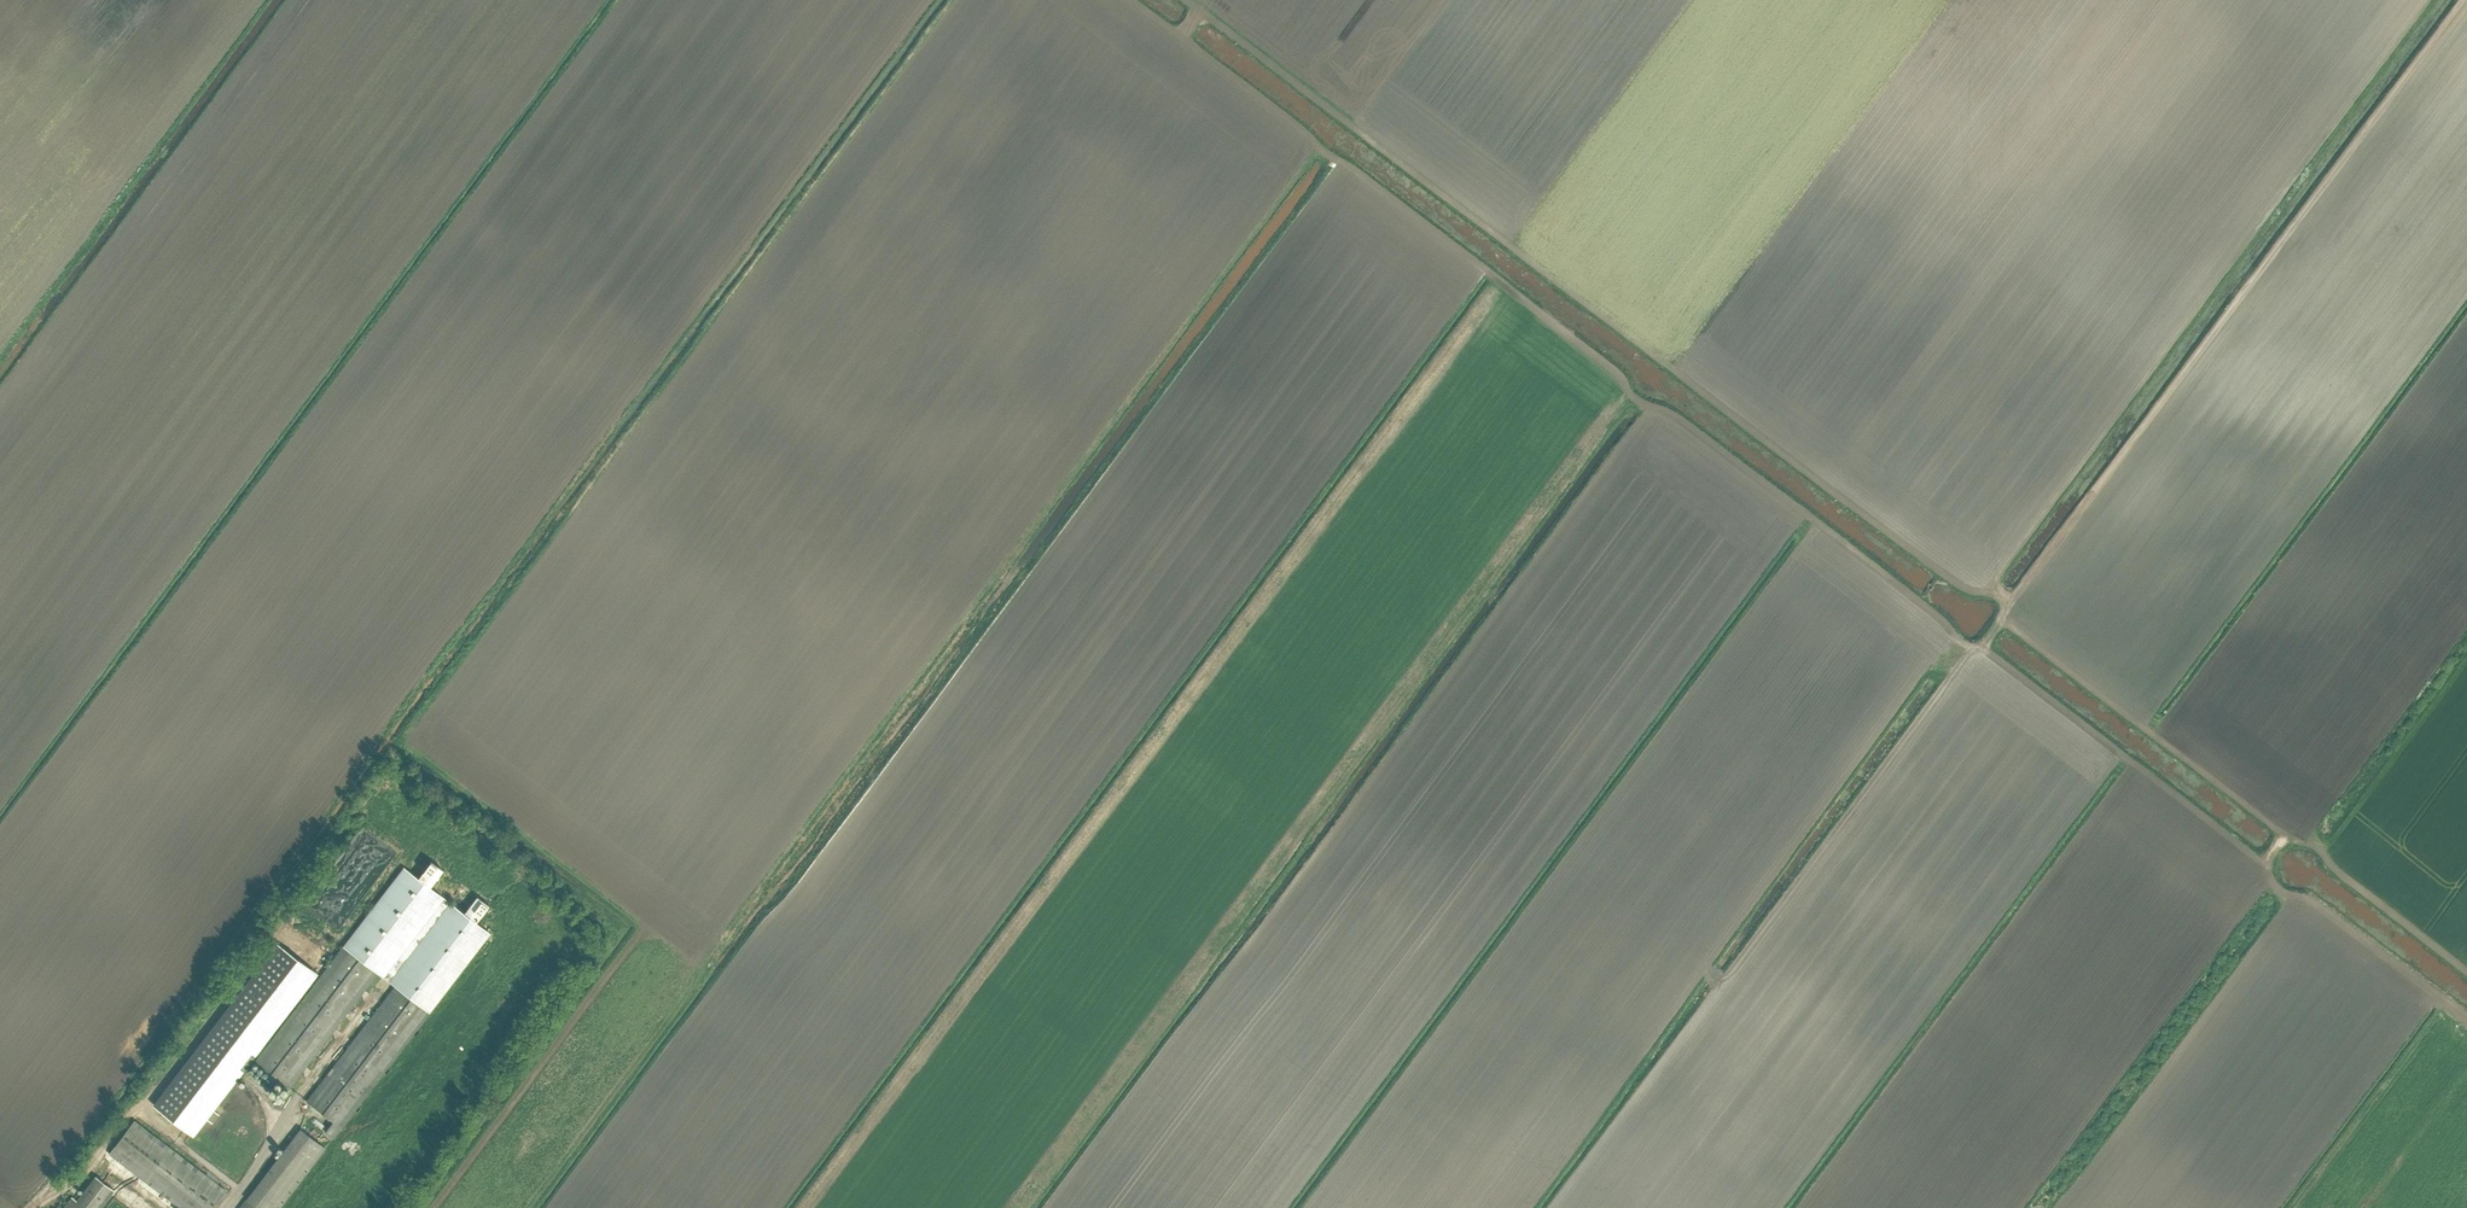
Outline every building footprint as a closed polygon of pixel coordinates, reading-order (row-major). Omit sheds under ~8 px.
[(326,1132),(333,1138),(490,933),(404,867),(255,1061),(290,1087),(378,972),(396,985),(307,1100),(334,1121),(326,1132)] [(274,938),(149,1101),(190,1132),(203,1116),(211,1122),(218,1113),(210,1107),(315,970),(274,938)] [(110,1153),(182,1207),(212,1207),(226,1190),(135,1121),(110,1153)] [(325,1148),(301,1129),(240,1207),(279,1207),(325,1148)] [(77,1200),(72,1196),(63,1207),(100,1207),(114,1190),(96,1176),(77,1200)]
